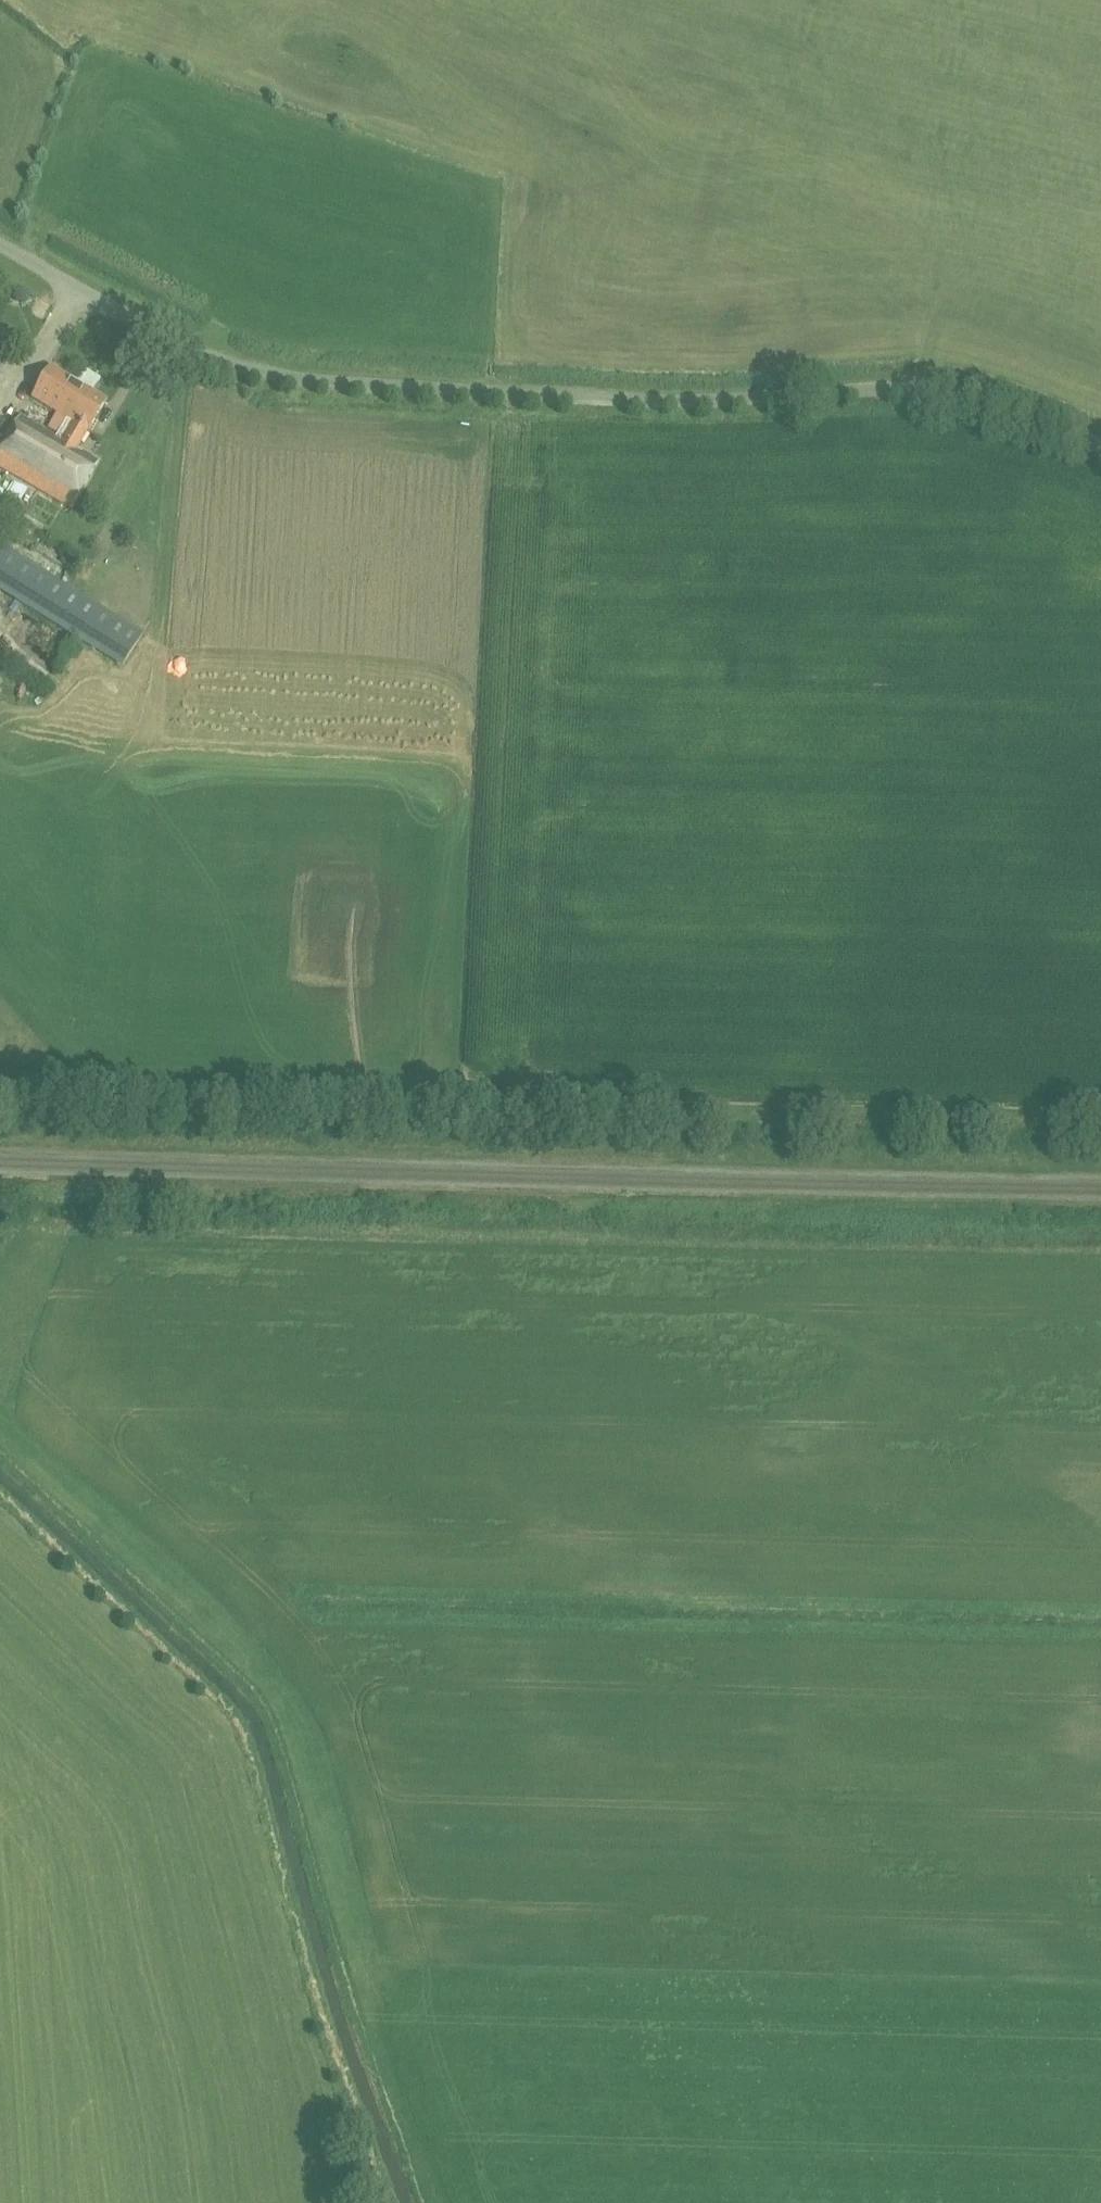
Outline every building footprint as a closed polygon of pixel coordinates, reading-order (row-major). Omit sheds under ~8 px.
[(22,304),(26,302),(28,298),(27,294),(23,291),(18,293),(16,297),(17,301),(22,304)] [(9,343),(0,338),(0,358),(9,343)] [(80,377),(98,385),(103,372),(86,364),(80,377)] [(44,431),(76,450),(87,431),(88,432),(106,401),(50,368),(32,398),(56,412),(44,431)] [(71,509),(98,463),(76,450),(44,431),(20,417),(0,451),(0,467),(71,509)] [(125,667),(145,632),(0,547),(0,593),(125,667)] [(60,561),(72,569),(78,560),(65,553),(60,561)]
